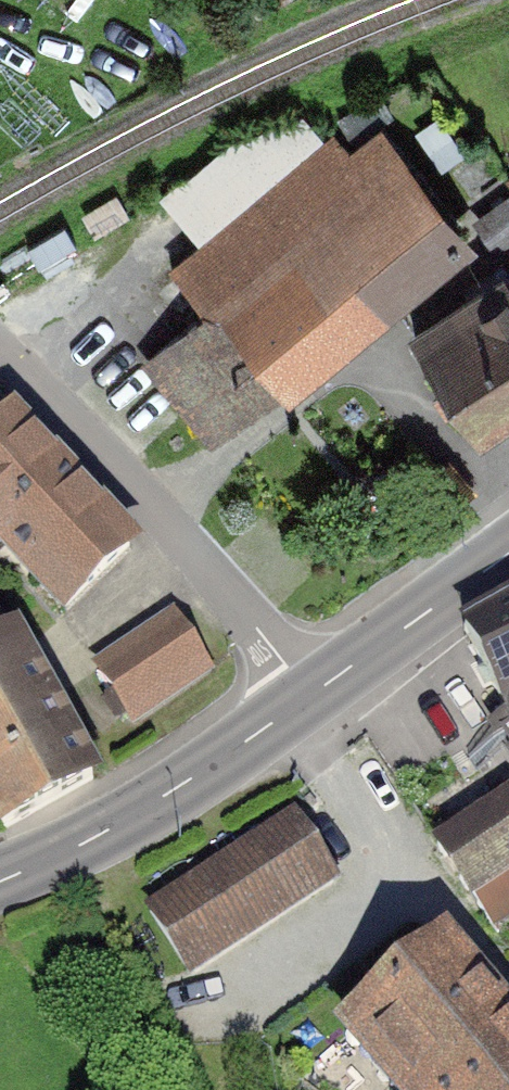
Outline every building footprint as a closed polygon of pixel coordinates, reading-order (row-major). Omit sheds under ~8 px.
[(440,121),(421,133),(438,158),(456,145),(440,121)] [(178,274),(209,311),(222,301),(236,318),(408,177),(395,161),(361,188),(330,149),(178,274)] [(216,443),(462,242),(408,177),(236,318),(222,301),(209,311),(149,360),(216,443)] [(508,415),(508,275),(414,337),(478,435),(508,415)] [(15,426),(0,440),(0,532),(39,573),(35,576),(64,607),(129,546),(67,481),(15,426)] [(462,627),(508,715),(508,717),(508,603),(462,627)] [(173,619),(99,670),(132,718),(206,668),(173,619)] [(17,642),(0,652),(0,822),(4,829),(94,779),(17,642)] [(439,847),(491,924),(508,912),(508,799),(439,847)] [(151,910),(189,971),(335,873),(295,817),(151,910)] [(451,947),(359,1026),(413,1089),(508,1089),(508,1014),(451,947)]
